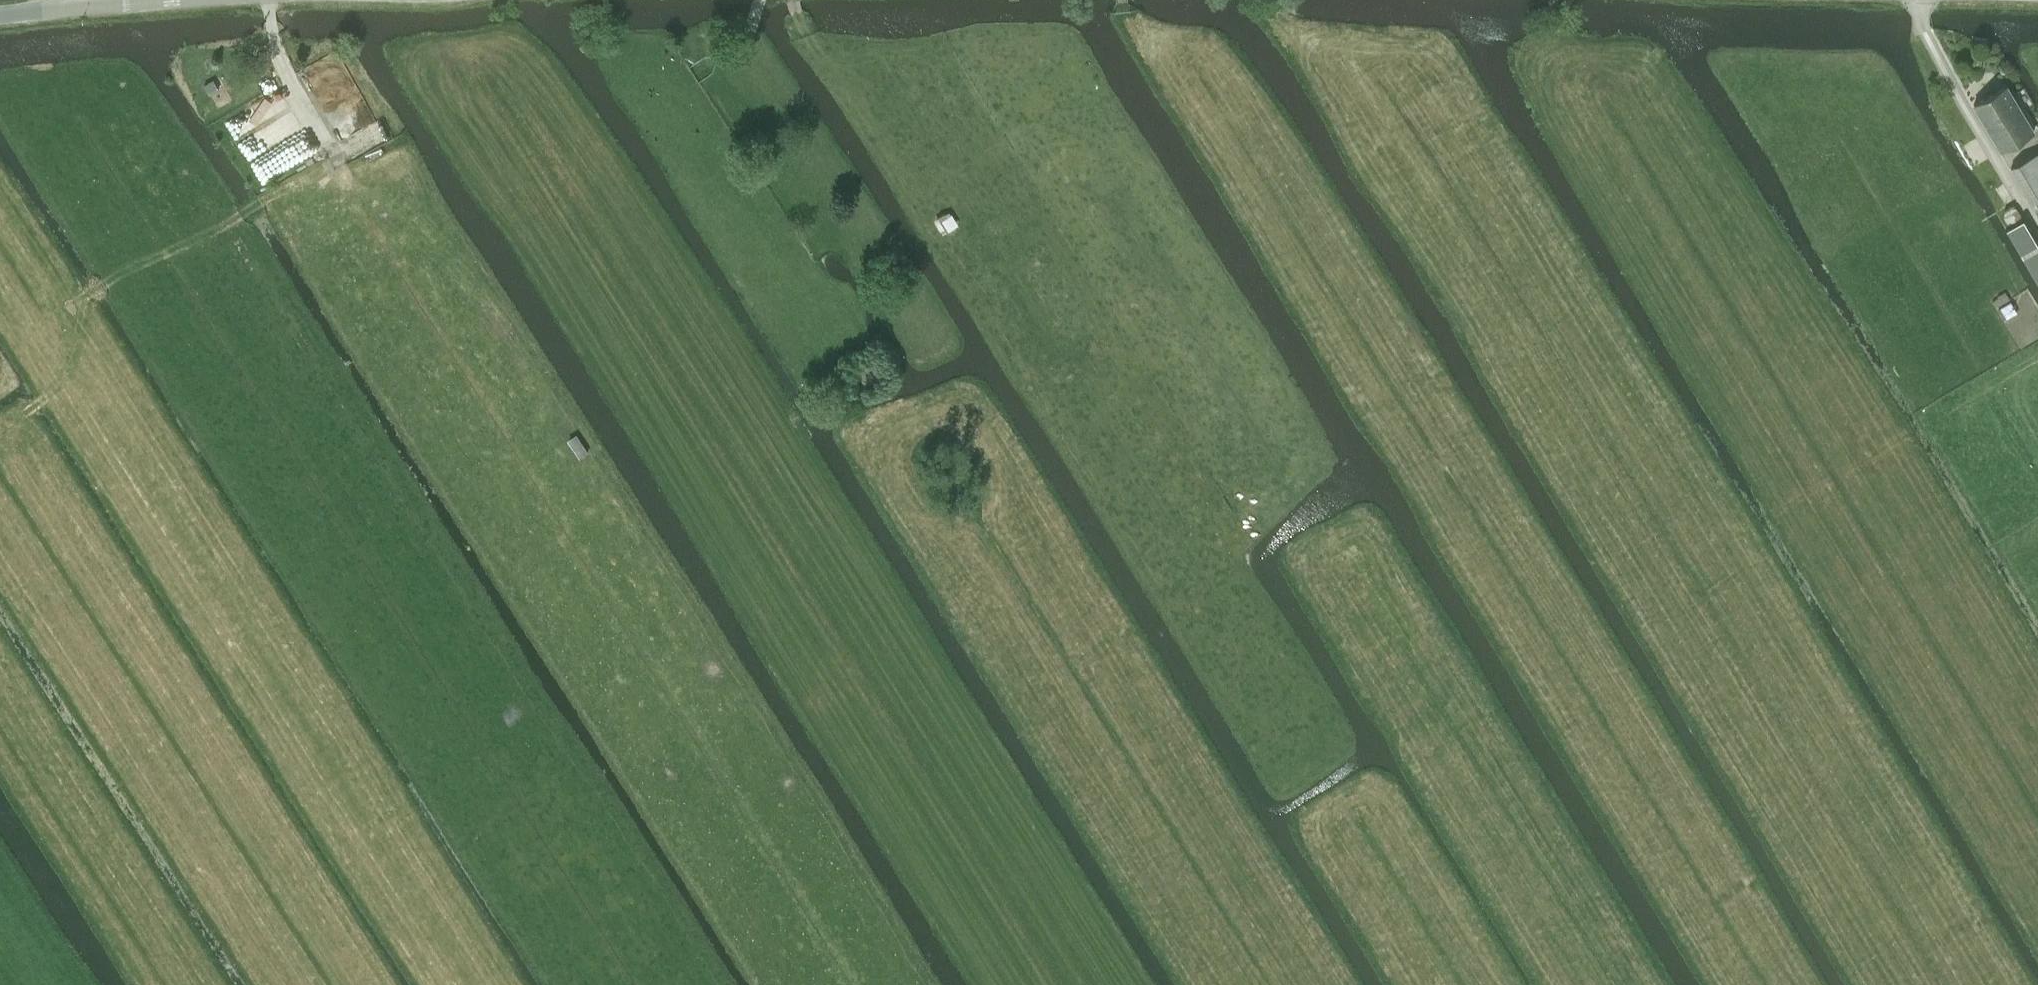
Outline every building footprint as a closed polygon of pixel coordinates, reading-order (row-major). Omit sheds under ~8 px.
[(259,76),(266,72),(262,66),(256,69),(259,76)] [(213,79),(204,84),(210,94),(219,89),(213,79)] [(2001,151),(2034,131),(2007,85),(1974,104),(2001,151)] [(2012,168),(2037,212),(2037,152),(2012,168)] [(2023,220),(2006,229),(2037,284),(2037,246),(2023,220)]
